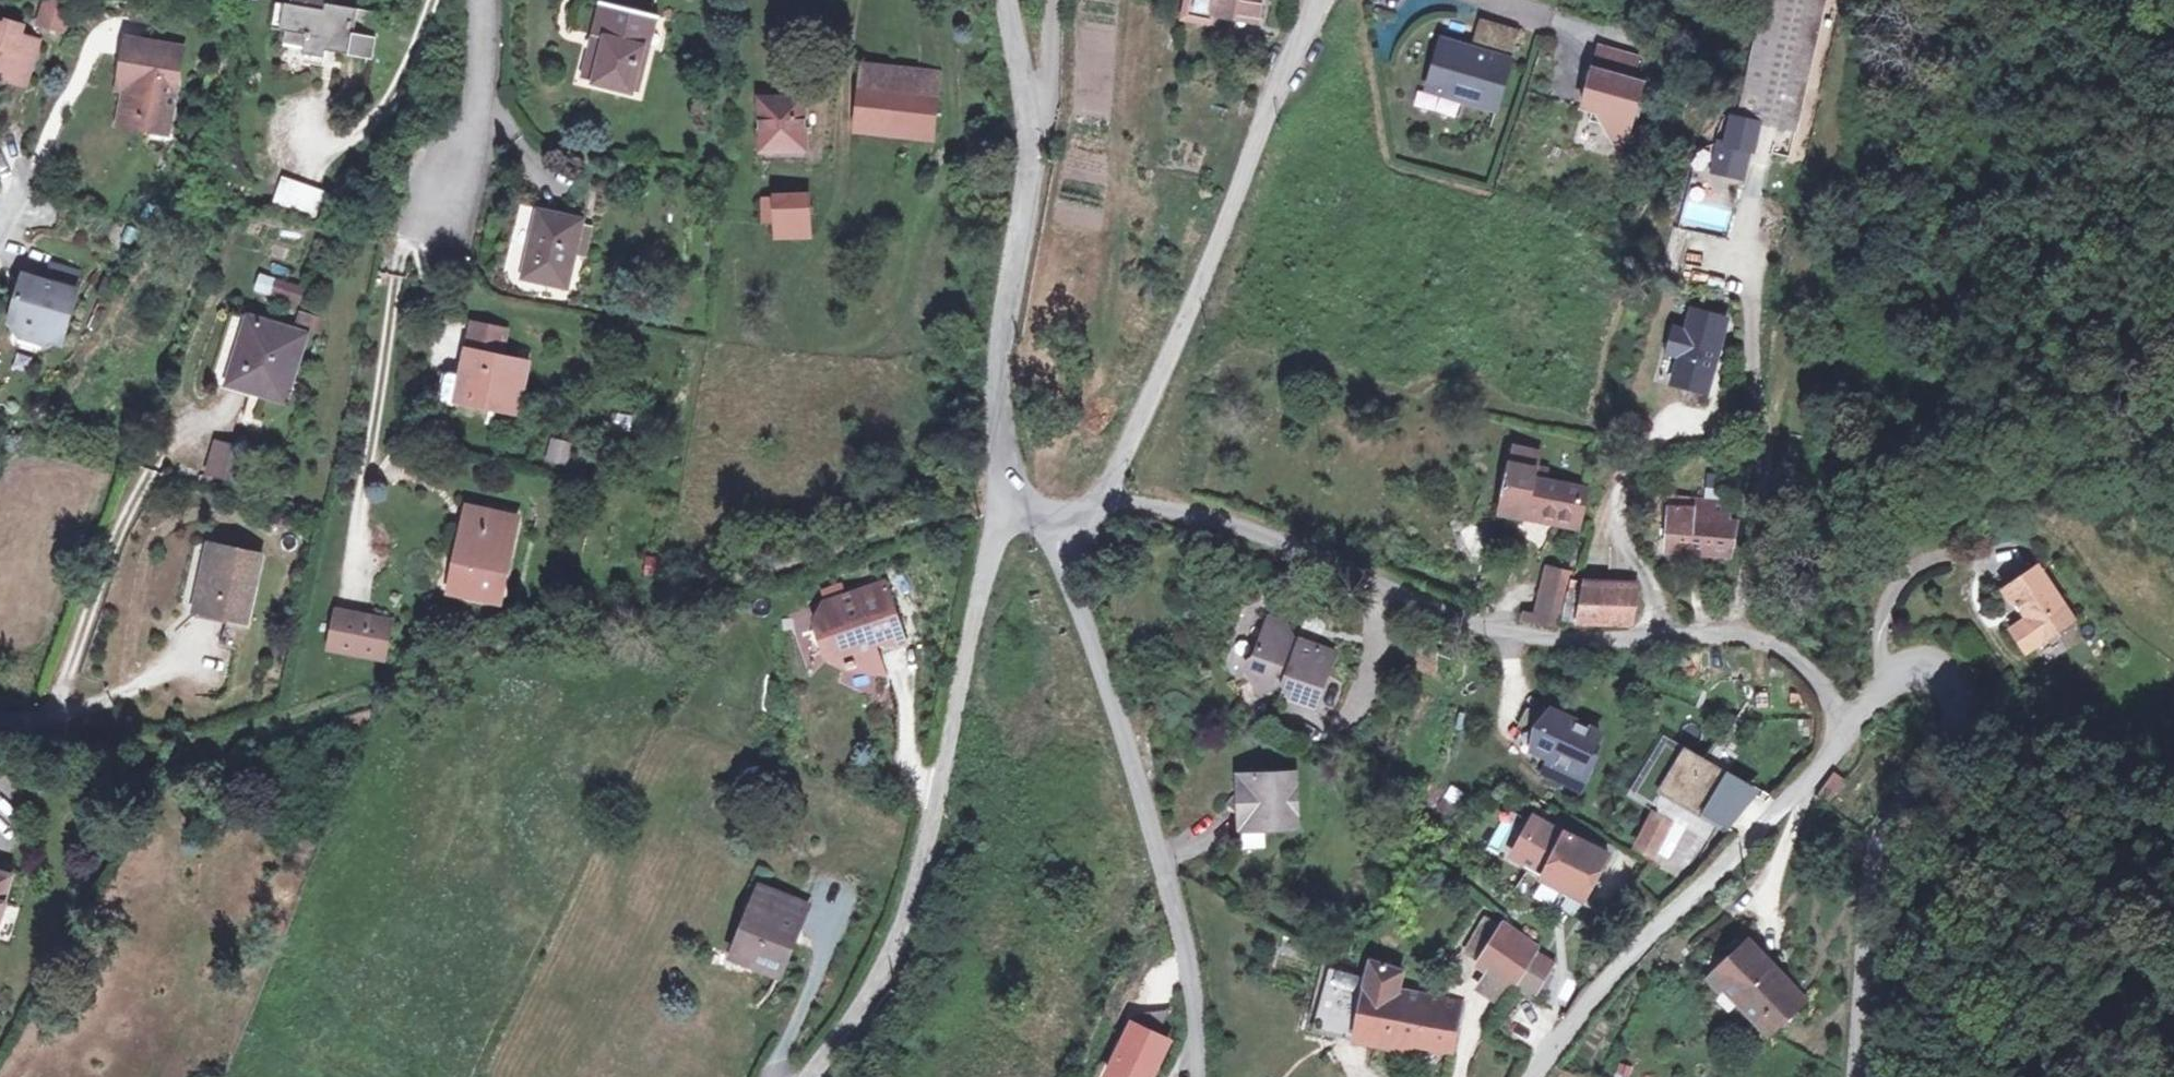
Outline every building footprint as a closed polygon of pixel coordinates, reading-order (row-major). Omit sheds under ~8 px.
[(66,34),(73,3),(63,0),(41,0),(34,26),(66,34)] [(268,22),(287,28),(280,56),(301,63),(304,51),(321,56),(320,62),(352,70),(371,1),(369,0),(275,0),(268,22)] [(603,0),(592,0),(571,76),(624,90),(645,12),(603,0)] [(1212,11),(1260,21),(1263,0),(1214,0),(1212,11)] [(1744,174),(1750,144),(1756,145),(1761,120),(1797,127),(1822,0),(1765,0),(1743,117),(1733,115),(1729,139),(1723,138),(1717,168),(1744,174)] [(4,69),(3,73),(22,79),(37,35),(19,29),(22,20),(5,14),(3,19),(0,18),(0,68),(4,69)] [(1482,50),(1443,40),(1429,88),(1500,108),(1522,28),(1490,19),(1482,50)] [(121,69),(127,70),(119,108),(136,111),(144,124),(166,128),(180,43),(128,33),(121,69)] [(1640,55),(1602,44),(1596,67),(1603,70),(1600,81),(1593,78),(1585,105),(1595,108),(1609,111),(1617,125),(1631,129),(1645,80),(1634,77),(1640,55)] [(861,65),(858,91),(910,97),(914,71),(861,65)] [(1596,67),(1593,78),(1600,81),(1603,70),(1596,67)] [(910,97),(858,91),(855,122),(931,129),(934,100),(910,97)] [(799,98),(757,98),(757,150),(799,150),(799,98)] [(136,111),(119,108),(117,119),(144,124),(136,111)] [(1595,108),(1593,118),(1607,122),(1617,125),(1609,111),(1595,108)] [(1617,125),(1607,122),(1621,148),(1626,149),(1631,129),(1617,125)] [(247,170),(241,189),(280,201),(286,182),(247,170)] [(760,225),(775,225),(803,225),(802,197),(758,199),(760,225)] [(570,215),(529,209),(520,277),(561,283),(570,215)] [(803,242),(803,225),(775,225),(774,242),(803,242)] [(48,258),(42,275),(68,283),(74,266),(48,258)] [(19,268),(12,291),(16,293),(9,315),(19,319),(29,322),(36,335),(43,332),(54,335),(70,284),(68,283),(42,275),(19,268)] [(1731,313),(1697,304),(1691,326),(1687,325),(1680,349),(1684,350),(1679,370),(1713,379),(1731,313)] [(239,313),(222,369),(280,387),(297,331),(239,313)] [(29,322),(19,319),(16,329),(36,335),(29,322)] [(473,319),(467,346),(499,353),(505,326),(473,319)] [(1687,325),(1679,323),(1672,346),(1680,349),(1687,325)] [(499,353),(467,346),(461,373),(456,394),(515,407),(526,359),(499,353)] [(456,394),(461,373),(443,369),(437,394),(455,399),(456,394)] [(1679,370),(1677,378),(1711,387),(1713,379),(1679,370)] [(577,443),(548,437),(544,462),(572,467),(577,443)] [(1518,441),(1504,499),(1575,512),(1584,477),(1548,470),(1550,459),(1539,457),(1541,446),(1518,441)] [(209,442),(206,477),(235,479),(238,444),(209,442)] [(1660,536),(1731,541),(1737,511),(1718,509),(1720,486),(1687,482),(1684,506),(1661,504),(1660,536)] [(521,516),(475,506),(455,595),(501,605),(521,516)] [(201,549),(195,577),(206,580),(199,616),(236,626),(251,559),(201,549)] [(2065,604),(2021,557),(1995,582),(2019,609),(2011,619),(2029,637),(2065,604)] [(1547,562),(1542,579),(1561,583),(1565,567),(1547,562)] [(188,613),(199,616),(206,580),(195,577),(188,613)] [(1554,623),(1561,583),(1542,579),(1535,606),(1519,601),(1515,616),(1554,623)] [(1602,609),(1606,582),(1578,579),(1575,606),(1602,609)] [(1629,584),(1606,582),(1602,609),(1625,612),(1629,584)] [(848,662),(871,654),(867,642),(867,640),(895,630),(879,584),(820,603),(811,623),(822,657),(839,665),(848,662)] [(1259,667),(1276,680),(1276,695),(1302,708),(1332,653),(1288,630),(1280,612),(1264,604),(1248,635),(1251,640),(1241,642),(1234,653),(1241,672),(1259,667)] [(331,618),(324,654),(376,664),(383,628),(331,618)] [(867,640),(867,642),(900,644),(895,630),(867,640)] [(850,667),(847,667),(877,671),(871,654),(848,662),(850,667)] [(1247,686),(1276,680),(1259,667),(1241,672),(1247,686)] [(1594,722),(1545,699),(1521,749),(1535,764),(1536,762),(1543,746),(1575,761),(1584,742),(1594,722)] [(1630,781),(1653,796),(1632,836),(1648,845),(1666,812),(1668,813),(1679,792),(1718,815),(1746,781),(1660,731),(1630,781)] [(1543,746),(1536,762),(1576,781),(1592,746),(1584,742),(1575,761),(1543,746)] [(1296,827),(1294,773),(1238,774),(1239,791),(1224,802),(1240,813),(1241,829),(1296,827)] [(1829,804),(1847,783),(1834,773),(1817,794),(1829,804)] [(1601,842),(1531,808),(1510,847),(1539,863),(1537,866),(1576,889),(1601,842)] [(0,868),(0,920),(16,874),(0,868)] [(801,898),(763,882),(736,946),(774,962),(801,898)] [(1504,974),(1523,934),(1478,905),(1459,946),(1478,958),(1504,974)] [(1739,929),(1704,962),(1758,1021),(1794,989),(1739,929)] [(1523,934),(1504,974),(1519,984),(1540,944),(1523,934)] [(1320,1017),(1359,1024),(1456,1043),(1461,993),(1399,981),(1401,963),(1368,957),(1365,969),(1327,964),(1320,1017)] [(1490,995),(1504,974),(1478,958),(1464,979),(1490,995)] [(1136,1006),(1130,1018),(1155,1030),(1168,1003),(1136,1006)] [(1105,1069),(1121,1076),(1144,1076),(1165,1034),(1155,1030),(1130,1018),(1105,1069)]
